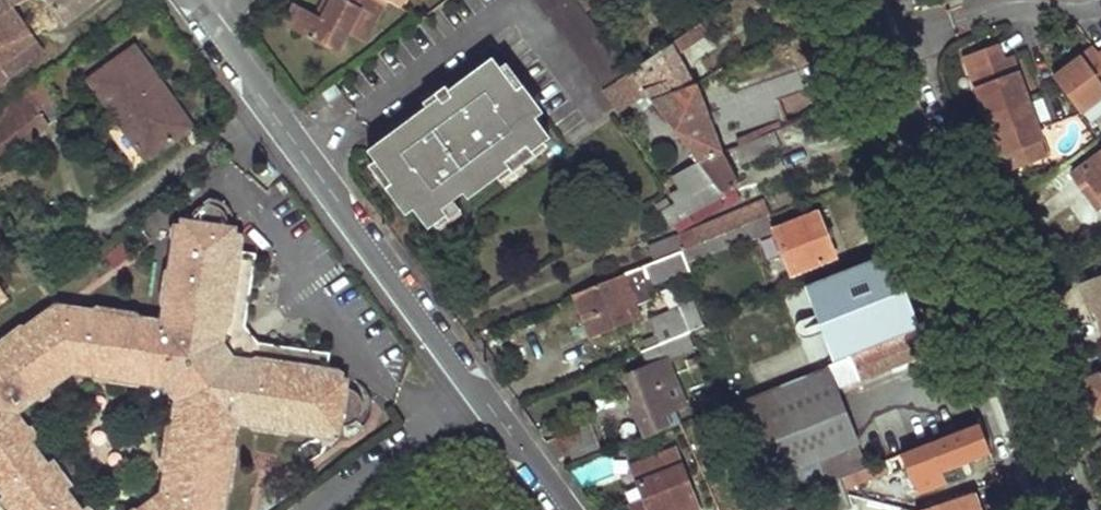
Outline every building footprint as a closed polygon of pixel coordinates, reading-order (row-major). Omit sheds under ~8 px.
[(45,54),(17,7),(34,0),(0,0),(0,88),(45,54)] [(67,26),(101,0),(47,0),(67,26)] [(386,0),(332,0),(323,18),(317,15),(301,7),(291,28),(338,52),(348,33),(364,41),(386,0)] [(332,0),(325,0),(317,15),(323,18),(332,0)] [(629,73),(630,72),(586,14),(576,0),(532,0),(601,93),(629,73)] [(586,14),(607,0),(576,0),(586,14)] [(284,24),(291,28),(301,7),(295,3),(284,24)] [(648,100),(654,108),(690,90),(677,55),(704,34),(699,25),(630,72),(629,73),(648,100)] [(1000,42),(969,53),(997,135),(1003,133),(1009,150),(1011,149),(1017,166),(1050,154),(1039,120),(1036,120),(1031,108),(1035,108),(1030,94),(1027,95),(1023,85),(1026,84),(1015,55),(1005,57),(1000,42)] [(1057,75),(1082,109),(1100,95),(1100,48),(1098,45),(1073,63),(1074,66),(1065,72),(1063,70),(1057,75)] [(139,50),(91,84),(116,118),(154,91),(164,84),(139,50)] [(423,110),(367,152),(391,186),(386,191),(405,216),(413,211),(428,230),(447,216),(444,210),(464,195),(469,200),(511,169),(506,162),(528,148),(533,152),(549,141),(535,120),(542,114),(522,88),(515,93),(491,59),(448,92),(452,99),(438,110),(447,122),(436,130),(423,110)] [(1073,63),(1063,70),(1065,72),(1074,66),(1073,63)] [(618,116),(648,100),(629,73),(601,93),(618,116)] [(0,116),(0,152),(7,161),(50,130),(36,110),(56,94),(47,80),(0,116)] [(164,84),(154,91),(186,136),(196,129),(164,84)] [(323,94),(328,102),(342,93),(336,85),(323,94)] [(690,90),(654,108),(698,169),(717,160),(692,89),(690,90)] [(154,91),(116,118),(149,163),(186,136),(154,91)] [(448,92),(423,110),(436,130),(447,122),(438,110),(452,99),(448,92)] [(311,102),(317,111),(328,102),(323,94),(311,102)] [(1003,133),(997,135),(1002,153),(1009,150),(1003,133)] [(769,138),(732,154),(738,166),(775,151),(769,138)] [(1074,175),(1091,199),(1094,197),(1100,207),(1100,155),(1074,175)] [(698,169),(674,180),(682,194),(674,198),(678,205),(661,215),(668,227),(725,196),(723,192),(736,184),(717,160),(698,169)] [(204,182),(199,174),(179,188),(184,197),(204,182)] [(219,509),(228,508),(229,494),(222,486),(222,477),(229,479),(232,456),(225,455),(225,446),(235,438),(236,426),(247,427),(253,422),(262,423),(263,430),(273,430),(274,424),(285,425),(288,432),(320,435),(327,429),(338,431),(337,438),(346,439),(347,430),(350,429),(360,419),(362,406),(351,393),(353,384),(347,384),(329,382),(331,372),(334,357),(263,346),(253,353),(231,324),(242,317),(256,244),(239,240),(230,238),(234,224),(234,218),(228,216),(225,206),(210,198),(191,208),(180,207),(179,212),(186,215),(184,224),(175,229),(169,259),(176,268),(173,276),(166,274),(163,284),(170,287),(169,296),(160,301),(156,315),(142,313),(135,319),(130,317),(125,309),(109,306),(104,312),(98,310),(93,303),(73,299),(72,305),(58,301),(48,309),(44,304),(26,318),(27,323),(20,329),(13,328),(4,333),(6,341),(0,344),(0,472),(4,469),(12,479),(3,486),(5,488),(0,493),(0,501),(6,509),(85,509),(85,507),(76,496),(69,502),(62,494),(70,487),(78,481),(75,478),(78,476),(80,465),(69,449),(58,447),(54,450),(52,447),(45,451),(36,459),(30,450),(39,443),(31,430),(24,433),(19,427),(21,417),(12,405),(68,363),(93,367),(100,362),(110,365),(110,368),(109,370),(126,375),(128,369),(137,371),(145,378),(164,382),(174,396),(172,417),(178,424),(177,434),(170,434),(168,455),(175,456),(176,465),(166,471),(163,491),(137,509),(219,509)] [(766,203),(699,230),(703,243),(768,217),(770,216),(766,203)] [(186,215),(179,212),(172,216),(171,223),(175,229),(184,224),(186,215)] [(817,213),(774,230),(792,274),(834,256),(817,213)] [(703,243),(681,252),(687,265),(773,230),(768,217),(703,243)] [(238,225),(234,224),(230,238),(239,240),(241,228),(238,225)] [(699,230),(648,250),(653,263),(681,252),(703,243),(699,230)] [(653,263),(574,295),(592,339),(639,320),(635,309),(628,289),(648,282),(650,286),(689,271),(687,265),(681,252),(653,263)] [(176,268),(169,259),(162,265),(162,270),(166,274),(173,276),(176,268)] [(1087,280),(1100,319),(1100,275),(1087,280)] [(648,282),(628,289),(635,309),(650,301),(648,294),(652,292),(650,286),(648,282)] [(653,292),(663,310),(678,301),(668,283),(653,292)] [(170,287),(163,284),(157,289),(156,296),(160,301),(169,296),(170,287)] [(831,348),(815,356),(820,368),(829,365),(853,355),(918,328),(903,288),(847,309),(856,334),(831,345),(831,348)] [(783,298),(784,303),(724,327),(741,370),(803,345),(799,335),(821,327),(807,289),(783,298)] [(109,306),(109,300),(100,298),(93,303),(98,310),(104,312),(109,306)] [(693,301),(649,319),(655,333),(659,344),(686,333),(702,326),(693,301)] [(137,306),(127,303),(125,309),(130,317),(135,319),(142,313),(137,306)] [(27,323),(26,318),(18,317),(9,324),(13,328),(20,329),(27,323)] [(263,346),(242,317),(231,324),(253,353),(263,346)] [(918,328),(853,355),(863,379),(950,348),(940,320),(918,328)] [(649,349),(642,352),(647,366),(626,374),(634,400),(631,401),(639,422),(684,405),(668,359),(692,349),(686,333),(659,344),(649,349)] [(655,333),(644,338),(649,349),(659,344),(655,333)] [(829,365),(839,389),(863,379),(853,355),(829,365)] [(110,368),(110,365),(100,362),(93,367),(98,375),(103,376),(109,370),(110,368)] [(748,397),(724,407),(754,483),(781,472),(858,441),(860,440),(839,389),(829,365),(820,368),(748,397)] [(145,378),(137,371),(128,369),(126,375),(129,382),(136,384),(145,378)] [(1078,379),(1092,417),(1100,414),(1100,371),(1078,379)] [(343,374),(331,372),(329,382),(347,384),(347,378),(343,374)] [(31,420),(21,417),(19,427),(24,433),(31,430),(36,428),(31,420)] [(178,424),(172,417),(165,422),(165,428),(170,434),(177,434),(178,424)] [(263,430),(262,423),(253,422),(247,427),(251,433),(258,434),(263,430)] [(288,432),(285,425),(274,424),(273,430),(276,436),(282,437),(288,432)] [(978,424),(904,454),(919,491),(946,482),(942,469),(989,453),(978,424)] [(586,426),(560,435),(571,464),(596,454),(586,426)] [(337,438),(338,431),(327,429),(320,435),(326,441),(332,442),(337,438)] [(238,442),(235,438),(225,446),(225,455),(232,456),(238,452),(238,442)] [(858,441),(781,472),(791,498),(834,481),(844,477),(869,467),(858,441)] [(45,451),(39,443),(30,450),(36,459),(45,451)] [(653,459),(657,469),(660,469),(662,476),(639,484),(645,502),(648,509),(645,509),(698,509),(675,449),(653,459)] [(175,456),(168,455),(162,459),(162,465),(166,471),(176,465),(175,456)] [(653,459),(633,467),(639,484),(662,476),(660,469),(657,469),(653,459)] [(869,467),(844,477),(848,489),(888,474),(885,461),(869,467)] [(4,469),(0,472),(0,482),(3,486),(12,479),(4,469)] [(235,483),(229,479),(222,477),(222,486),(229,494),(234,490),(235,483)] [(844,477),(834,481),(838,493),(848,489),(844,477)] [(76,496),(70,487),(62,494),(69,502),(76,496)] [(975,491),(918,509),(981,509),(975,491)] [(633,507),(634,509),(645,509),(648,509),(645,502),(633,507)]
